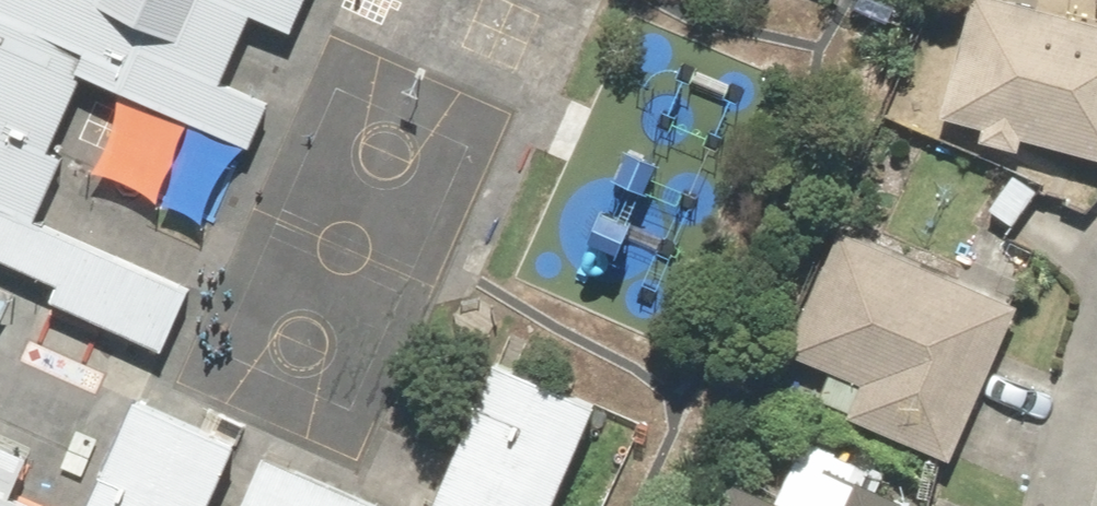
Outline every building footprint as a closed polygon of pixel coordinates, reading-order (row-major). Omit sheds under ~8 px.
[(166,344),(192,287),(33,215),(94,83),(246,153),(264,113),(216,90),(251,16),(292,35),(308,0),(0,0),(0,268),(166,344)] [(1017,0),(977,0),(945,113),(1096,155),(1096,22),(1017,0)] [(1022,305),(842,227),(788,350),(864,383),(852,410),(956,455),(1022,305)] [(500,357),(438,505),(555,505),(600,398),(500,357)] [(232,447),(135,407),(93,505),(207,505),(232,447)] [(265,454),(244,505),(392,505),(265,454)] [(736,478),(724,505),(797,505),(736,478)] [(859,479),(846,505),(919,505),(859,479)] [(0,494),(0,505),(30,505),(0,494)]
